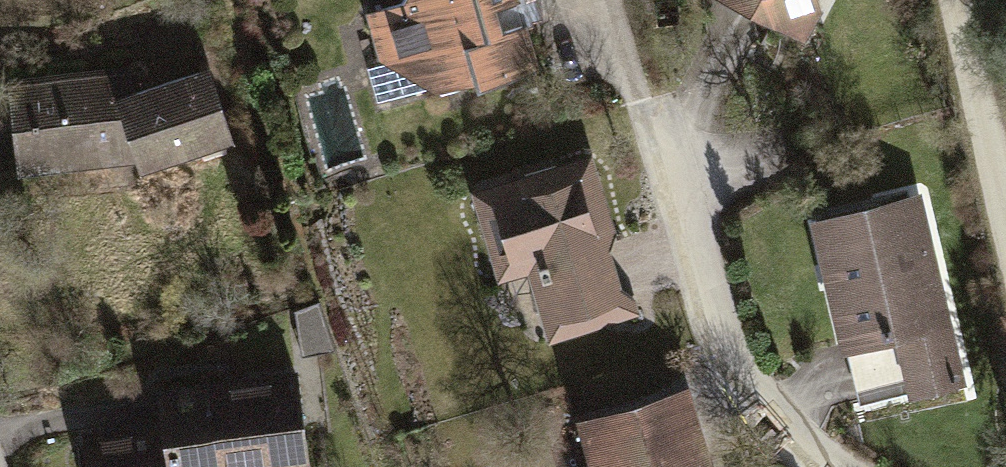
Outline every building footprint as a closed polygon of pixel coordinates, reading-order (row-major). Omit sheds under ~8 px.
[(368,26),(381,70),(366,75),(379,118),(478,90),(481,98),(541,80),(518,1),(522,0),(424,0),(408,5),(410,14),(368,26)] [(809,55),(841,0),(713,0),(809,55)] [(213,73),(135,98),(134,77),(13,87),(21,183),(136,173),(138,182),(238,151),(213,73)] [(537,281),(554,344),(639,321),(595,158),(471,192),(498,291),(537,281)] [(857,414),(968,387),(923,204),(812,231),(857,414)] [(299,318),(304,360),(338,359),(323,307),(299,318)] [(174,466),(310,466),(299,379),(165,396),(169,431),(174,466)] [(692,395),(576,428),(587,466),(713,466),(692,395)] [(85,466),(174,466),(169,431),(82,442),(85,466)]
